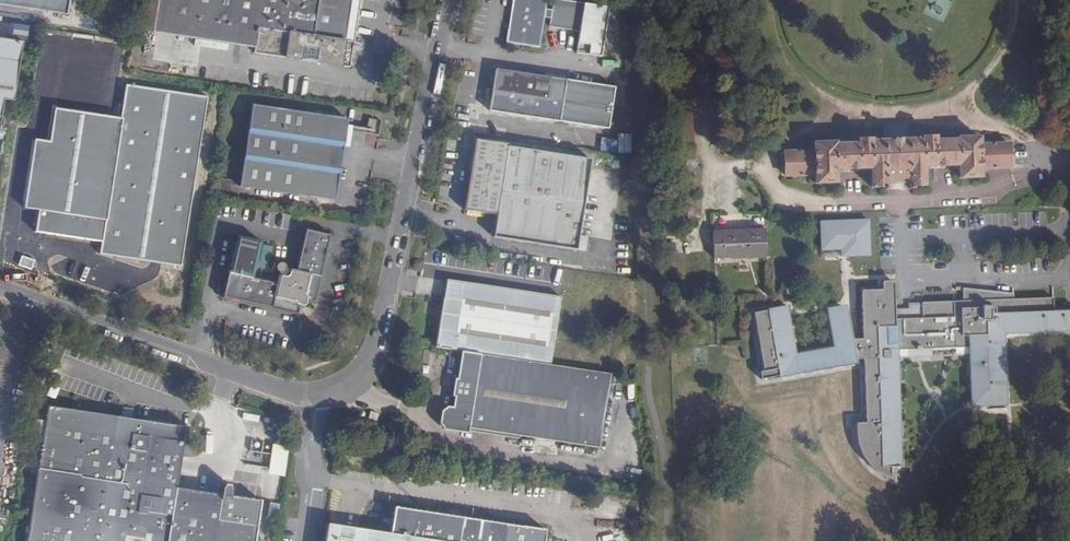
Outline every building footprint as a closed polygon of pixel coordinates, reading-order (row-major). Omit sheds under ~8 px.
[(68,15),(70,0),(0,0),(0,4),(68,15)] [(82,0),(70,0),(68,15),(100,20),(103,3),(82,0)] [(153,32),(158,0),(150,0),(146,31),(153,32)] [(153,32),(255,47),(254,53),(349,67),(353,43),(345,41),(352,0),(158,0),(153,32)] [(353,43),(360,0),(352,0),(345,41),(353,43)] [(512,10),(511,15),(506,42),(540,47),(544,19),(549,20),(548,28),(589,34),(585,57),(609,61),(618,11),(593,7),(553,0),(551,12),(545,11),(547,0),(514,0),(512,10)] [(2,100),(12,101),(21,42),(0,39),(0,113),(2,100)] [(566,81),(496,70),(490,110),(510,114),(515,114),(531,117),(536,118),(559,121),(564,93),(566,81)] [(180,266),(205,98),(126,87),(121,120),(54,110),(49,142),(33,140),(23,208),(38,210),(35,232),(101,242),(99,254),(180,266)] [(335,200),(344,147),(347,126),(348,120),(252,104),(239,185),(335,200)] [(693,135),(694,112),(685,111),(684,135),(693,135)] [(362,128),(361,133),(379,136),(382,121),(370,117),(367,129),(362,128)] [(351,132),(361,133),(362,128),(347,126),(344,147),(348,148),(351,132)] [(601,138),(600,152),(631,153),(632,133),(618,133),(618,138),(601,138)] [(782,152),(783,177),(813,176),(814,185),(837,184),(837,170),(870,169),(871,188),(887,187),(887,184),(908,183),(908,187),(925,186),(924,168),(956,167),(957,180),(981,179),(980,170),(1009,168),(1008,143),(979,145),(978,137),(956,138),(956,140),(935,141),(935,137),(920,138),(857,142),(857,144),(835,145),(835,142),(812,144),(812,151),(782,152)] [(578,236),(589,161),(505,148),(505,147),(475,142),(466,199),(463,198),(461,211),(496,217),(492,238),(583,252),(586,238),(578,236)] [(870,219),(819,220),(820,251),(842,250),(842,258),(871,257),(870,219)] [(305,229),(296,270),(293,282),(289,285),(277,282),(253,277),(261,240),(235,235),(221,299),(295,314),(297,308),(300,308),(301,308),(303,308),(304,307),(305,306),(306,305),(307,304),(307,303),(307,302),(315,303),(329,234),(305,229)] [(766,257),(764,230),(712,232),(713,259),(766,257)] [(272,245),(263,243),(259,259),(268,261),(272,245)] [(285,268),(285,266),(286,264),(285,262),(284,260),(282,259),(280,259),(278,260),(276,261),(275,262),(275,264),(275,266),(276,268),(277,269),(279,270),(281,270),(283,269),(285,268)] [(296,270),(285,266),(285,268),(283,269),(281,270),(279,270),(277,282),(289,285),(293,282),(296,270)] [(445,279),(435,347),(461,351),(535,362),(545,295),(445,279)] [(1002,335),(1069,332),(1069,311),(1052,312),(1051,298),(1011,300),(1010,294),(963,288),(963,294),(964,301),(922,302),(911,303),(907,303),(907,308),(896,309),(895,282),(883,283),(883,290),(860,291),(861,340),(852,341),(846,306),(827,310),(832,348),(797,354),(789,306),(770,309),(770,310),(755,313),(765,371),(761,371),(762,378),(772,376),(773,380),(856,366),(855,360),(862,359),(864,424),(855,424),(855,429),(856,438),(857,444),(858,450),(860,454),(863,459),(865,463),(868,466),(870,469),(873,472),(875,474),(879,476),(883,478),(891,481),(890,468),(899,468),(896,352),(967,348),(969,407),(1004,406),(1002,335)] [(535,362),(461,351),(457,379),(455,378),(452,396),(454,397),(452,409),(450,424),(458,425),(599,447),(610,374),(535,362)] [(909,391),(917,390),(916,374),(908,374),(909,391)] [(49,406),(32,516),(26,515),(24,526),(31,527),(28,540),(254,540),(260,505),(231,501),(232,497),(230,494),(226,494),(224,496),(223,500),(176,492),(186,427),(49,406)] [(450,424),(452,409),(447,408),(441,413),(439,423),(444,428),(457,430),(458,425),(450,424)] [(273,444),(268,473),(285,476),(289,446),(273,444)] [(328,524),(325,540),(543,540),(545,530),(393,507),(389,533),(328,524)]
